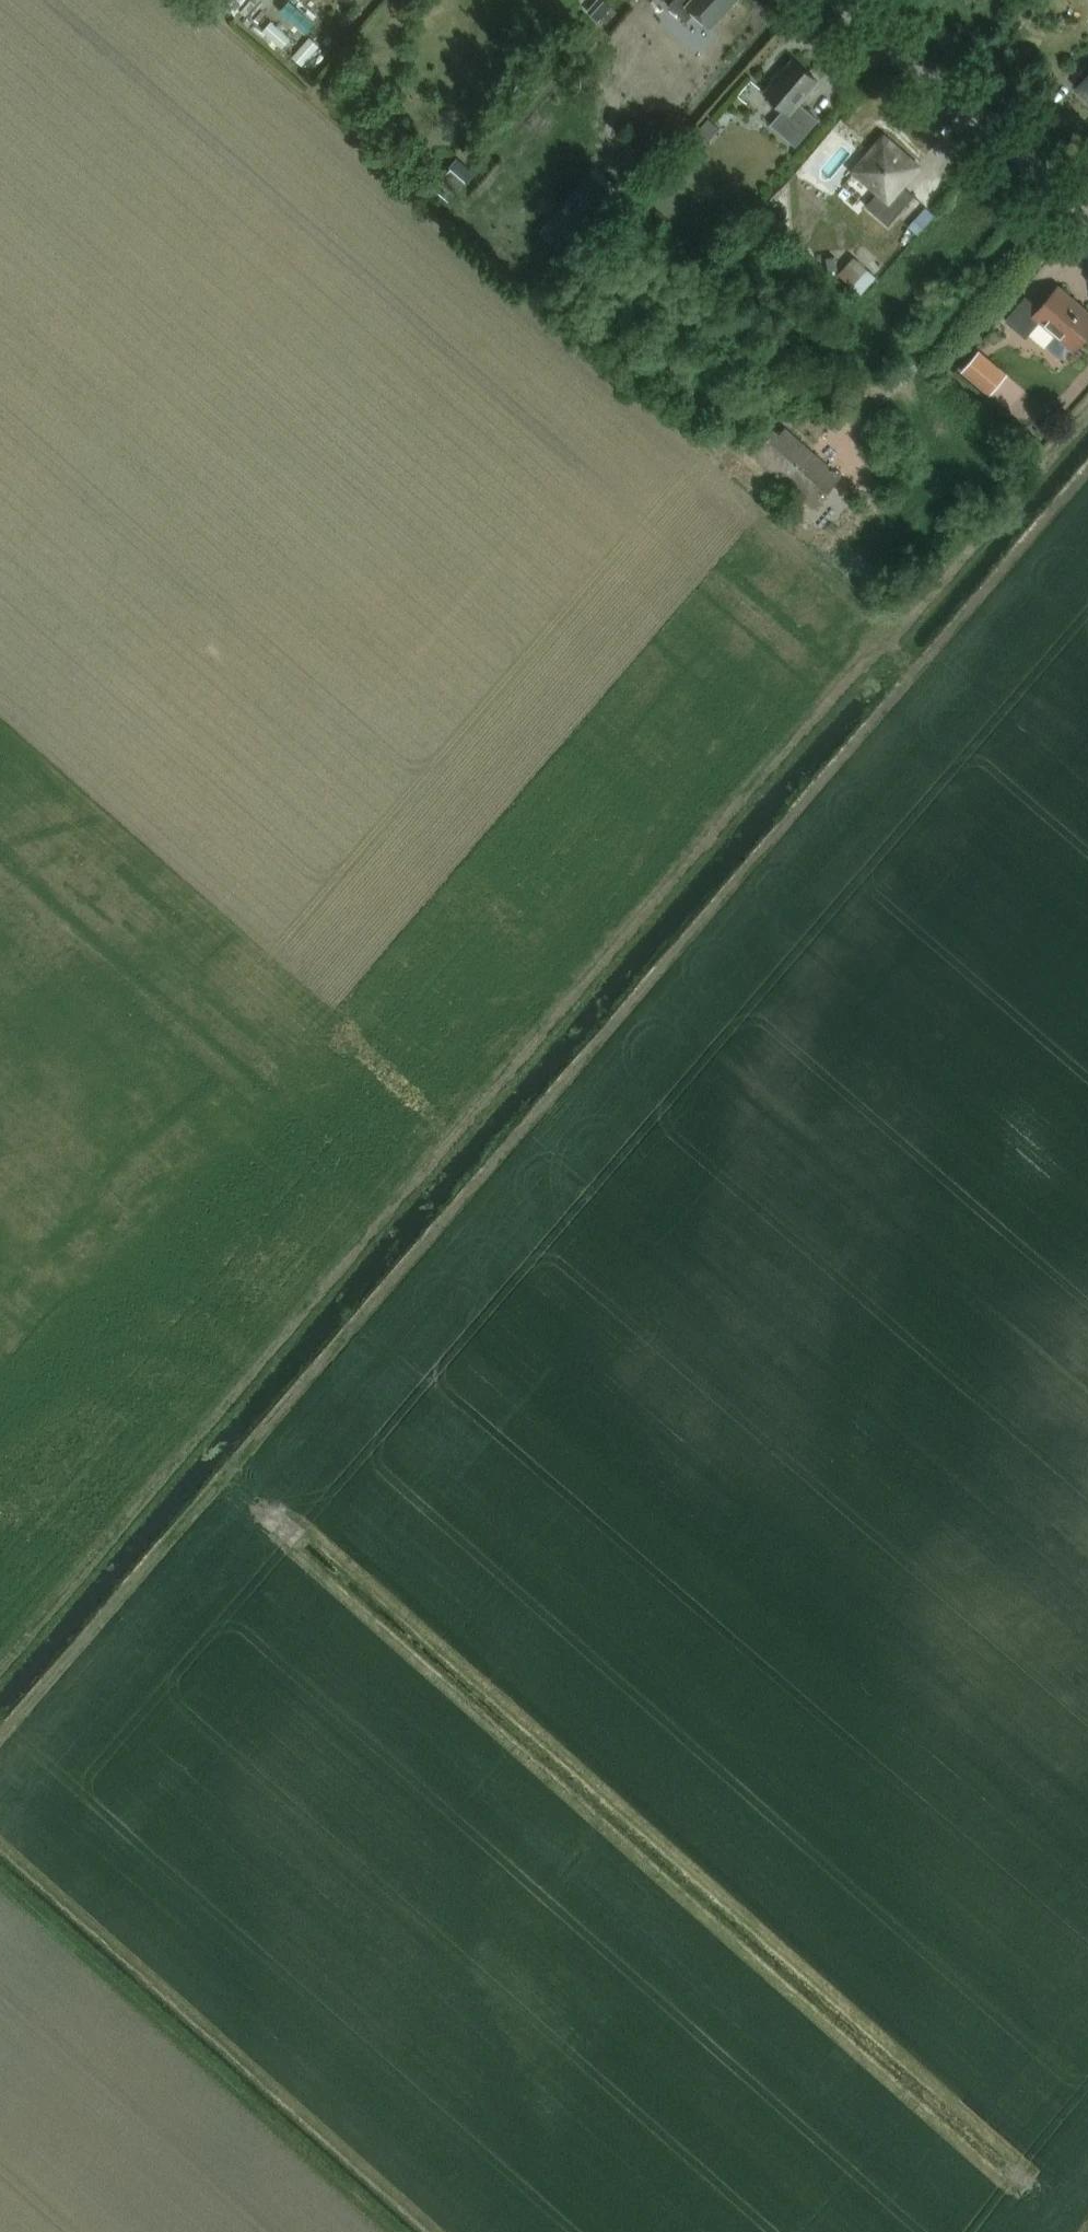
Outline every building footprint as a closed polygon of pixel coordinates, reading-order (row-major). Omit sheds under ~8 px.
[(612,7),(605,0),(597,0),(588,11),(600,21),(612,7)] [(733,0),(673,0),(668,5),(687,21),(693,15),(708,28),(733,0)] [(283,48),(291,38),(272,21),(263,31),(283,48)] [(302,66),(319,46),(309,38),(292,57),(302,66)] [(819,119),(799,102),(818,80),(793,59),(765,92),(784,109),(771,124),(796,146),(819,119)] [(1079,85),(1087,93),(1087,75),(1079,85)] [(917,166),(884,138),(856,171),(879,191),(867,206),(889,225),(915,196),(901,184),(917,166)] [(452,168),(451,169),(434,187),(449,200),(465,182),(466,181),(468,183),(476,174),(458,158),(450,167),(452,168)] [(562,225),(576,237),(611,194),(597,182),(562,225)] [(861,294),(876,277),(854,257),(839,273),(861,294)] [(1057,286),(1039,307),(1025,296),(1006,319),(1026,336),(1039,320),(1055,333),(1047,343),(1048,348),(1057,355),(1062,356),(1070,346),(1074,349),(1084,337),(1086,339),(1087,339),(1087,311),(1057,286)] [(1010,375),(983,351),(964,372),(992,396),(1010,375)] [(816,509),(841,480),(786,432),(781,437),(776,432),(755,456),(816,509)]
